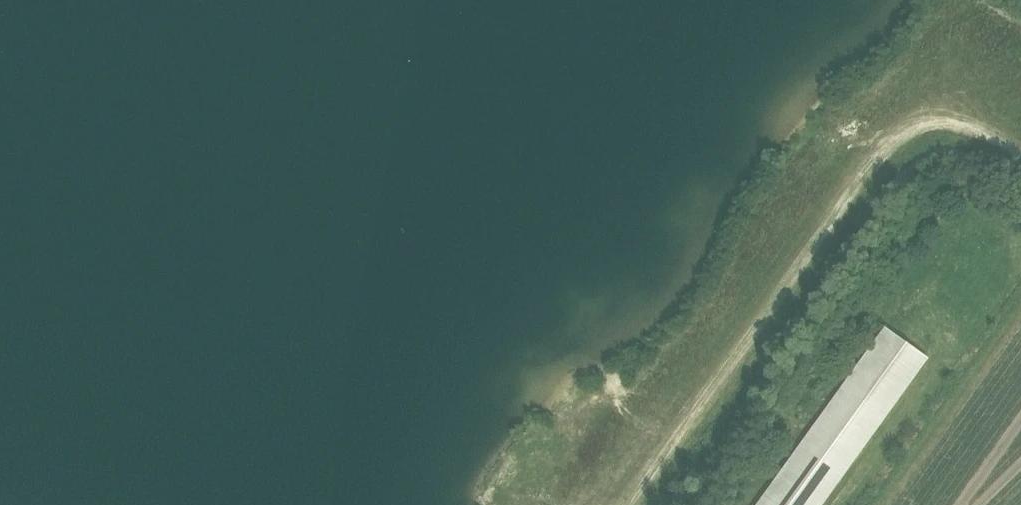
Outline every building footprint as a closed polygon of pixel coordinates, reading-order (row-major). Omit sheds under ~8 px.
[(769,504),(833,504),(931,369),(889,339),(769,504)]
